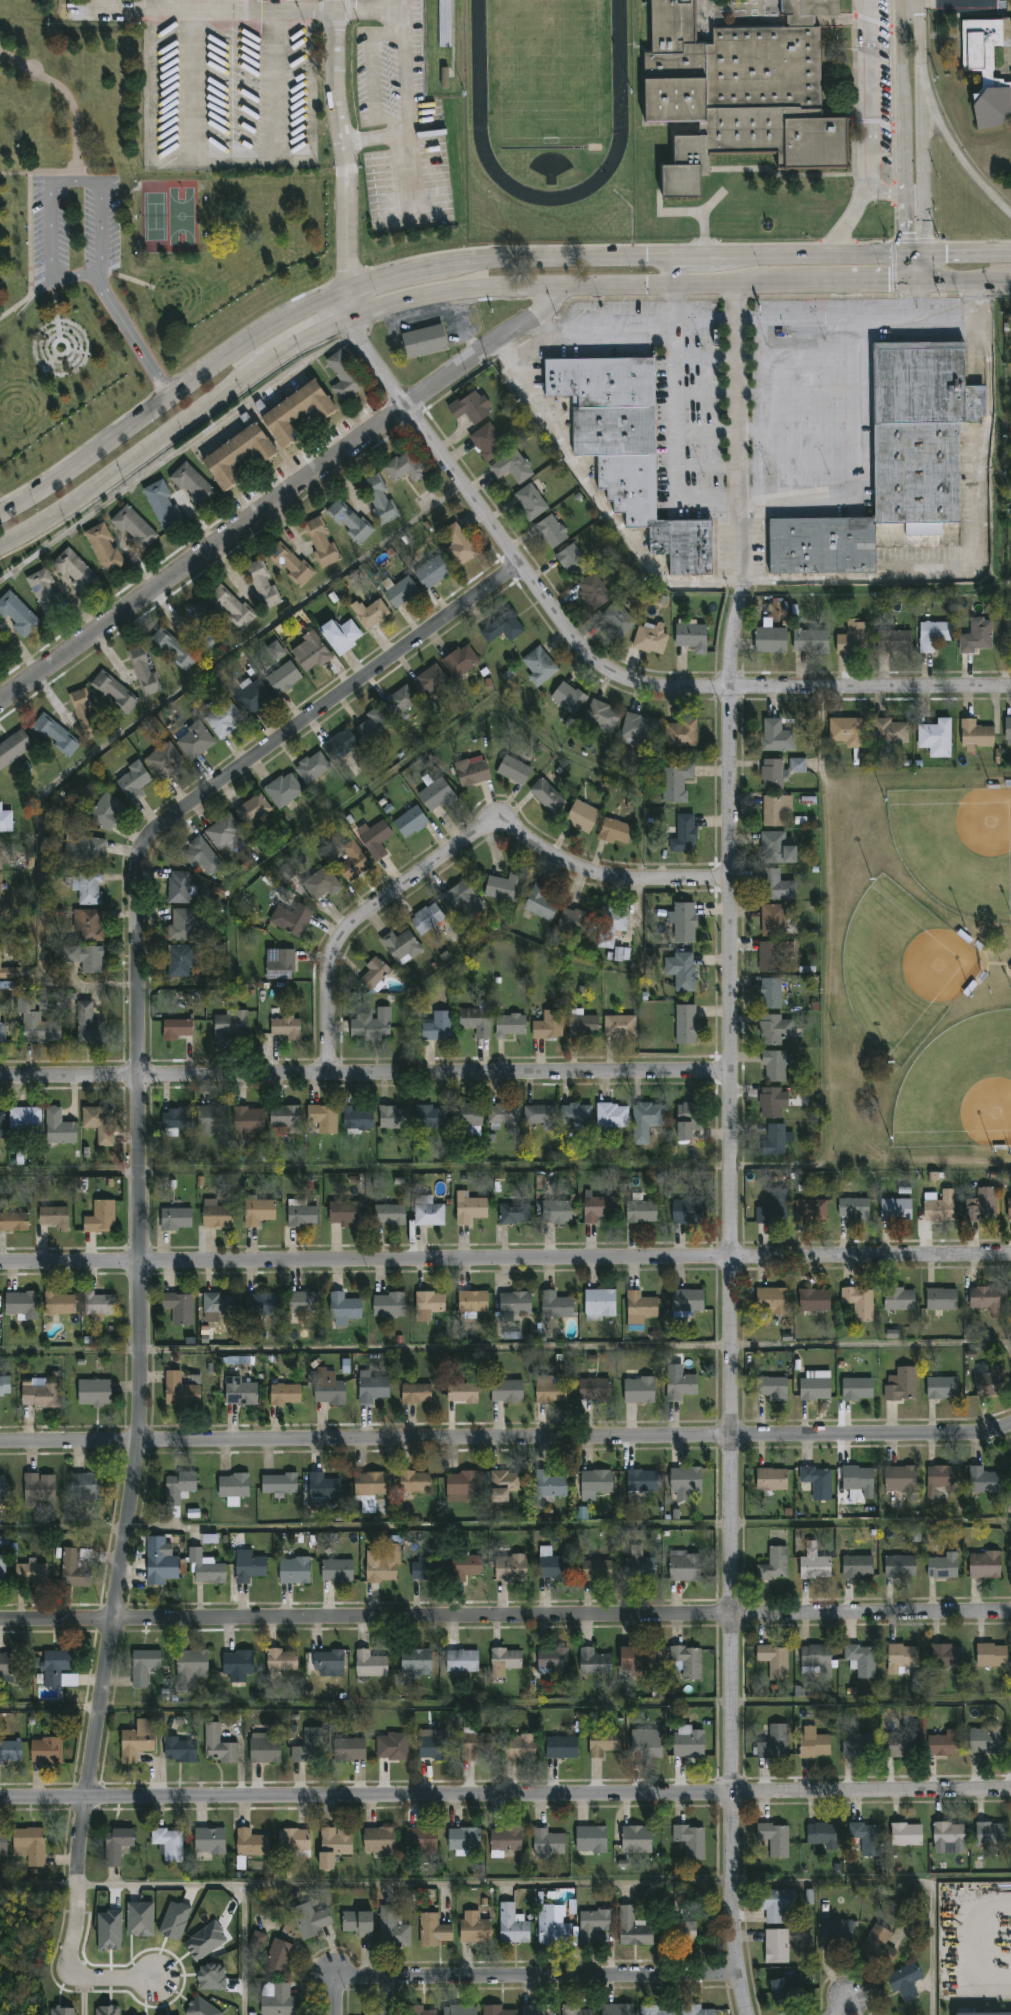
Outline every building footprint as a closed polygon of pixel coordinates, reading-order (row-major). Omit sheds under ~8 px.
[(653,50),(652,0),(695,0),(696,39),(712,39),(712,26),(787,24),(787,15),(781,15),(781,0),(842,0),(842,16),(815,17),(815,28),(820,28),(821,110),(824,110),(824,116),(848,115),(849,168),(777,169),(777,153),(709,154),(709,175),(701,175),(701,195),(662,196),(661,163),(673,163),(673,135),(699,134),(699,122),(645,123),(645,81),(644,50),(653,50)] [(439,25),(450,26),(451,6),(440,5),(439,25)] [(962,21),(1010,21),(1010,46),(993,46),(993,82),(1010,82),(1010,113),(1003,125),(977,131),(971,99),(982,87),(982,71),(962,71),(962,21)] [(401,332),(442,324),(447,349),(406,357),(401,332)] [(874,517),(871,342),(965,340),(965,386),(986,386),(986,415),(981,415),(981,422),(960,423),(962,547),(875,548),(874,517)] [(330,387),(339,381),(324,359),(340,349),(366,388),(341,404),(330,387)] [(545,357),(656,357),(657,519),(713,519),(713,573),(670,574),(670,553),(650,553),(650,526),(627,526),(627,511),(614,511),(614,500),(608,500),(608,489),(598,489),(598,455),(574,455),(573,395),(545,395),(545,357)] [(259,415),(315,379),(335,410),(317,421),(311,411),(293,423),(301,435),(280,448),(259,415)] [(466,413),(454,421),(445,407),(476,389),(490,412),(472,423),(466,413)] [(255,421),(276,452),(261,463),(253,451),(232,466),(241,478),(222,491),(200,459),(255,421)] [(468,436),(489,422),(506,448),(485,462),(468,436)] [(381,467),(409,448),(425,472),(414,479),(409,472),(393,484),(381,467)] [(510,472),(495,478),(489,462),(520,449),(532,476),(514,483),(510,472)] [(167,477),(184,460),(216,492),(199,509),(167,477)] [(380,524),(361,479),(379,471),(398,516),(380,524)] [(161,479),(183,521),(163,531),(141,489),(161,479)] [(548,506),(530,521),(511,496),(529,482),(548,506)] [(372,530),(359,543),(324,510),(338,496),(372,530)] [(157,535),(141,551),(110,519),(126,503),(157,535)] [(568,537),(549,550),(532,525),(552,512),(568,537)] [(339,559),(321,567),(302,522),(320,515),(339,559)] [(875,548),(875,572),(770,573),(769,518),(874,517),(875,548)] [(105,574),(82,532),(102,521),(125,563),(105,574)] [(476,553),(455,567),(443,549),(450,544),(441,530),(455,521),(476,553)] [(313,574),(298,588),(265,553),(280,538),(313,574)] [(554,554),(573,543),(587,565),(568,577),(554,554)] [(98,578),(81,595),(50,562),(67,546),(98,578)] [(425,590),(412,572),(437,554),(450,572),(425,590)] [(243,565),(262,557),(280,602),(262,610),(243,565)] [(46,617),(23,579),(43,567),(66,605),(46,617)] [(575,585),(592,572),(611,597),(594,610),(575,585)] [(419,593),(393,609),(383,592),(408,576),(419,593)] [(239,630),(207,595),(222,581),(254,617),(239,630)] [(23,637),(0,615),(0,597),(8,589),(39,621),(23,637)] [(364,609),(379,599),(389,615),(365,631),(350,609),(360,603),(364,609)] [(618,640),(596,619),(613,601),(635,622),(618,640)] [(220,646),(203,653),(184,609),(200,602),(220,646)] [(478,632),(508,609),(524,630),(508,642),(502,634),(487,644),(478,632)] [(959,635),(970,635),(970,618),(990,618),(990,652),(959,652),(959,635)] [(337,628),(348,619),(362,636),(338,655),(317,629),(330,619),(337,628)] [(835,634),(846,634),(846,620),(866,620),(866,653),(835,653),(835,634)] [(950,622),(950,641),(933,641),(933,653),(918,653),(918,622),(950,622)] [(637,624),(660,629),(660,632),(667,634),(662,656),(631,648),(637,624)] [(149,639),(162,626),(196,658),(184,672),(149,639)] [(692,647),(675,647),(675,626),(706,626),(706,655),(692,655),(692,647)] [(754,653),(754,628),(785,628),(785,653),(754,653)] [(827,653),(792,653),(792,628),(827,628),(827,653)] [(308,646),(301,637),(311,630),(331,657),(306,675),(293,657),(308,646)] [(876,652),(876,630),(909,630),(909,652),(876,652)] [(9,651),(2,634),(0,635),(0,655),(9,651)] [(286,654),(277,640),(266,648),(275,662),(286,654)] [(126,650),(144,644),(160,690),(143,696),(126,650)] [(450,678),(441,657),(469,645),(478,665),(450,678)] [(531,674),(520,659),(538,646),(557,671),(535,687),(527,677),(531,674)] [(264,678),(288,659),(301,677),(278,696),(264,678)] [(446,681),(422,698),(410,680),(435,663),(446,681)] [(137,701),(124,714),(90,680),(103,667),(137,701)] [(273,699),(248,717),(232,696),(257,678),(273,699)] [(583,697),(571,714),(549,698),(562,681),(583,697)] [(393,723),(382,698),(409,686),(416,703),(402,710),(406,717),(393,723)] [(67,693),(84,687),(97,722),(80,728),(67,693)] [(220,739),(203,719),(228,699),(244,719),(220,739)] [(611,732),(582,721),(591,700),(620,711),(611,732)] [(353,724),(377,708),(389,725),(365,741),(353,724)] [(78,744),(66,757),(31,724),(43,711),(78,744)] [(650,747),(620,742),(624,713),(655,718),(650,747)] [(860,748),(845,748),(845,741),(828,741),(828,718),(860,718),(860,748)] [(950,757),(928,757),(928,748),(917,748),(917,725),(936,725),(936,718),(950,718),(950,757)] [(992,726),(993,748),(960,748),(960,718),(974,718),(974,726),(992,726)] [(664,747),(664,723),(679,724),(679,719),(696,719),(695,747),(664,747)] [(794,750),(761,750),(761,719),(780,719),(780,731),(794,731),(794,750)] [(906,722),(906,742),(871,742),(871,719),(890,719),(890,722),(906,722)] [(178,731),(199,720),(213,745),(187,760),(176,739),(181,736),(178,731)] [(358,744),(334,761),(322,744),(346,727),(358,744)] [(33,746),(0,768),(0,742),(21,728),(33,746)] [(143,758),(168,741),(184,764),(159,781),(143,758)] [(293,764),(319,750),(329,768),(303,783),(293,764)] [(523,786),(495,772),(504,754),(532,768),(523,786)] [(453,763),(482,755),(489,779),(460,787),(453,763)] [(803,758),(804,770),(789,771),(788,759),(803,758)] [(782,790),(760,790),(760,759),(782,759),(782,790)] [(134,800),(115,779),(136,761),(151,778),(138,790),(142,794),(134,800)] [(685,802),(661,802),(661,764),(693,764),(693,779),(685,779),(685,802)] [(272,805),(265,782),(293,773),(300,796),(272,805)] [(430,813),(416,793),(441,777),(454,796),(430,813)] [(565,801),(552,814),(527,790),(540,777),(565,801)] [(86,817),(104,791),(125,805),(108,832),(86,817)] [(253,823),(257,828),(251,832),(233,811),(257,791),(271,808),(253,823)] [(761,825),(761,796),(790,796),(790,825),(761,825)] [(564,822),(575,799),(599,811),(588,834),(564,822)] [(427,820),(405,839),(392,823),(414,804),(427,820)] [(11,831),(0,831),(0,811),(11,811),(11,831)] [(242,842),(222,857),(203,831),(228,812),(242,831),(236,835),(242,842)] [(694,851),(668,851),(668,837),(676,837),(676,814),(694,814),(694,851)] [(626,845),(598,839),(602,818),(631,823),(626,845)] [(379,843),(386,853),(375,860),(354,832),(364,825),(367,829),(381,819),(392,833),(379,843)] [(795,862),(760,863),(760,831),(783,831),(783,846),(794,846),(795,862)] [(61,861),(66,832),(105,839),(102,858),(94,857),(93,866),(61,861)] [(192,868),(179,850),(198,835),(221,864),(207,875),(198,863),(192,868)] [(348,881),(336,866),(348,856),(341,847),(350,839),(370,863),(348,881)] [(778,868),(778,880),(794,880),(794,899),(759,899),(759,868),(778,868)] [(334,896),(323,892),(320,899),(304,893),(313,869),(340,878),(334,896)] [(167,902),(168,870),(192,871),(191,903),(167,902)] [(102,904),(77,904),(77,872),(102,872),(102,904)] [(517,903),(483,895),(488,875),(506,879),(508,872),(524,876),(517,903)] [(476,898),(451,916),(437,897),(462,879),(476,898)] [(545,894),(559,900),(549,921),(522,908),(534,882),(548,889),(545,894)] [(312,912),(297,938),(269,922),(285,896),(312,912)] [(444,920),(418,934),(408,916),(434,901),(444,920)] [(694,902),(694,942),(673,942),(672,902),(694,902)] [(784,904),(784,936),(761,936),(761,904),(784,904)] [(556,927),(562,906),(594,916),(587,937),(556,927)] [(627,910),(625,931),(615,930),(613,948),(596,947),(600,907),(627,910)] [(195,908),(195,916),(202,916),(202,924),(195,924),(195,940),(168,940),(168,908),(195,908)] [(100,909),(100,941),(80,941),(80,930),(71,930),(71,909),(100,909)] [(391,931),(394,937),(408,929),(421,951),(396,966),(380,937),(391,931)] [(782,972),(758,972),(758,941),(782,941),(782,972)] [(167,976),(167,945),(194,945),(194,961),(188,961),(188,976),(167,976)] [(100,973),(80,973),(80,961),(61,961),(61,947),(100,947),(100,973)] [(293,949),(293,980),(266,980),(266,961),(275,961),(275,949),(293,949)] [(694,952),(694,992),(673,992),(673,952),(694,952)] [(363,966),(375,955),(390,970),(368,992),(356,981),(367,970),(363,966)] [(16,978),(0,978),(0,967),(16,967),(16,978)] [(780,1009),(758,1009),(758,978),(780,978),(780,1009)] [(22,1013),(15,1013),(15,995),(34,995),(34,1011),(39,1011),(39,1021),(59,1021),(59,1041),(22,1041),(22,1013)] [(103,1021),(103,1042),(77,1042),(77,1001),(92,1001),(92,1021),(103,1021)] [(675,1044),(675,1005),(695,1005),(695,1044),(675,1044)] [(300,1019),(299,1040),(287,1040),(287,1035),(269,1035),(270,1019),(280,1019),(281,1007),(292,1007),(291,1019),(300,1019)] [(389,1007),(389,1040),(349,1040),(349,1015),(376,1015),(376,1007),(389,1007)] [(489,1009),(489,1038),(474,1038),(474,1028),(459,1028),(459,1009),(489,1009)] [(561,1010),(561,1038),(531,1038),(531,1021),(542,1021),(542,1010),(561,1010)] [(450,1039),(421,1039),(421,1011),(450,1011),(450,1039)] [(214,1013),(245,1013),(245,1037),(214,1037),(214,1013)] [(494,1036),(494,1015),(525,1015),(525,1036),(494,1036)] [(567,1037),(567,1015),(597,1015),(597,1037),(567,1037)] [(603,1038),(603,1015),(634,1015),(634,1038),(603,1038)] [(782,1045),(759,1045),(759,1015),(780,1015),(780,1019),(793,1019),(793,1038),(782,1038),(782,1045)] [(192,1020),(192,1037),(162,1037),(162,1020),(192,1020)] [(785,1050),(785,1081),(761,1081),(761,1050),(785,1050)] [(758,1087),(780,1087),(780,1098),(786,1098),(786,1106),(780,1106),(780,1117),(758,1117),(758,1087)] [(632,1102),(664,1102),(664,1125),(648,1125),(648,1144),(632,1144),(632,1102)] [(701,1102),(701,1124),(692,1124),(692,1141),(676,1141),(676,1102),(701,1102)] [(453,1125),(453,1106),(459,1106),(459,1104),(473,1103),(473,1105),(482,1105),(483,1126),(481,1126),(481,1136),(460,1137),(460,1125),(453,1125)] [(507,1129),(507,1123),(489,1123),(489,1104),(517,1104),(517,1129),(507,1129)] [(560,1104),(590,1104),(590,1123),(560,1123),(560,1104)] [(596,1127),(596,1104),(627,1104),(627,1127),(596,1127)] [(9,1133),(9,1106),(39,1106),(39,1133),(9,1133)] [(60,1106),(60,1121),(75,1121),(75,1142),(45,1142),(45,1106),(60,1106)] [(112,1106),(112,1145),(96,1145),(96,1127),(81,1127),(81,1106),(112,1106)] [(190,1127),(161,1127),(161,1112),(176,1113),(177,1106),(190,1106),(190,1127)] [(226,1132),(196,1132),(196,1106),(226,1106),(226,1132)] [(300,1133),(286,1133),(286,1127),(269,1127),(269,1106),(300,1106),(300,1133)] [(316,1124),(306,1124),(306,1106),(335,1106),(335,1133),(316,1133),(316,1124)] [(409,1106),(409,1127),(379,1127),(379,1106),(409,1106)] [(415,1106),(443,1106),(443,1127),(415,1127),(415,1106)] [(553,1106),(553,1123),(523,1123),(523,1106),(553,1106)] [(263,1107),(263,1133),(233,1133),(233,1107),(263,1107)] [(342,1108),(372,1108),(372,1129),(342,1129),(342,1108)] [(784,1124),(784,1154),(763,1154),(763,1124),(784,1124)] [(536,1175),(536,1189),(544,1189),(544,1175),(536,1175)] [(964,1222),(964,1199),(976,1200),(976,1188),(995,1188),(994,1222),(964,1222)] [(755,1224),(755,1208),(767,1208),(767,1189),(786,1189),(786,1224),(755,1224)] [(470,1226),(456,1226),(456,1192),(467,1192),(467,1200),(486,1200),(486,1219),(470,1219),(470,1226)] [(923,1222),(923,1198),(939,1198),(939,1196),(953,1196),(953,1222),(923,1222)] [(596,1225),(582,1225),(582,1198),(610,1198),(610,1218),(596,1218),(596,1225)] [(868,1199),(868,1220),(837,1220),(837,1199),(868,1199)] [(274,1200),(274,1221),(258,1221),(258,1229),(244,1229),(244,1200),(274,1200)] [(671,1225),(671,1200),(705,1200),(705,1225),(671,1225)] [(794,1223),(794,1200),(826,1200),(826,1223),(794,1223)] [(910,1200),(910,1222),(879,1222),(879,1200),(910,1200)] [(113,1201),(113,1233),(83,1233),(83,1218),(92,1218),(92,1201),(113,1201)] [(328,1202),(360,1202),(360,1224),(328,1224),(328,1202)] [(570,1202),(570,1225),(542,1224),(542,1202),(570,1202)] [(656,1202),(656,1224),(626,1224),(625,1202),(656,1202)] [(443,1205),(443,1226),(413,1226),(413,1205),(443,1205)] [(499,1205),(528,1205),(528,1225),(499,1225),(499,1205)] [(374,1225),(374,1206),(404,1206),(404,1225),(374,1225)] [(202,1229),(202,1207),(232,1207),(232,1229),(202,1229)] [(67,1208),(67,1229),(37,1229),(37,1208),(67,1208)] [(316,1227),(287,1227),(287,1208),(316,1208),(316,1227)] [(190,1210),(190,1231),(160,1231),(160,1210),(190,1210)] [(28,1233),(0,1233),(0,1214),(28,1214),(28,1233)] [(997,1288),(997,1312),(968,1312),(968,1288),(997,1288)] [(785,1289),(785,1316),(755,1316),(755,1289),(785,1289)] [(871,1323),(853,1323),(853,1305),(840,1305),(840,1289),(872,1289),(871,1323)] [(955,1311),(925,1311),(925,1289),(955,1289),(955,1311)] [(913,1311),(883,1311),(883,1290),(913,1290),(913,1311)] [(541,1318),(541,1291),(555,1291),(555,1299),(572,1299),(572,1318),(541,1318)] [(614,1291),(614,1317),(584,1317),(584,1291),(614,1291)] [(640,1299),(656,1299),(656,1319),(626,1319),(626,1291),(640,1291),(640,1299)] [(671,1291),(702,1291),(702,1316),(671,1316),(671,1291)] [(829,1312),(797,1312),(797,1291),(829,1291),(829,1312)] [(36,1293),(36,1320),(5,1320),(5,1293),(36,1293)] [(74,1316),(44,1316),(44,1293),(74,1293),(74,1316)] [(317,1293),(317,1314),(288,1314),(288,1293),(317,1293)] [(343,1300),(360,1300),(361,1320),(329,1320),(329,1293),(343,1293),(343,1300)] [(444,1293),(444,1313),(415,1313),(415,1293),(444,1293)] [(486,1293),(486,1313),(457,1313),(457,1293),(486,1293)] [(530,1293),(530,1316),(498,1316),(498,1293),(530,1293)] [(403,1318),(372,1317),(372,1294),(403,1295),(403,1318)] [(83,1316),(83,1295),(114,1295),(114,1316),(83,1316)] [(171,1310),(160,1310),(160,1295),(192,1295),(192,1327),(171,1327),(171,1310)] [(233,1295),(233,1314),(203,1314),(203,1295),(233,1295)] [(279,1295),(279,1316),(247,1316),(247,1295),(279,1295)] [(887,1339),(898,1338),(898,1330),(887,1330),(887,1339)] [(914,1368),(914,1401),(884,1401),(884,1376),(895,1376),(895,1368),(914,1368)] [(344,1405),(314,1405),(314,1370),(334,1370),(334,1382),(344,1382),(344,1405)] [(1000,1370),(1005,1392),(977,1399),(972,1376),(1000,1370)] [(164,1407),(164,1372),(180,1372),(180,1386),(199,1386),(199,1407),(164,1407)] [(369,1378),(388,1378),(388,1399),(372,1399),(372,1406),(358,1406),(358,1372),(370,1372),(369,1378)] [(680,1402),(666,1402),(666,1376),(697,1376),(697,1395),(680,1395),(680,1402)] [(9,1397),(0,1397),(0,1378),(9,1378),(9,1397)] [(508,1381),(522,1381),(522,1403),(491,1403),(491,1378),(508,1378),(508,1381)] [(654,1404),(623,1404),(623,1378),(654,1378),(654,1404)] [(799,1378),(829,1378),(829,1401),(799,1401),(799,1378)] [(956,1378),(956,1400),(926,1400),(926,1378),(956,1378)] [(785,1379),(785,1401),(767,1401),(767,1396),(755,1396),(755,1379),(785,1379)] [(610,1380),(610,1403),(578,1403),(578,1380),(610,1380)] [(840,1401),(840,1380),(871,1380),(871,1401),(840,1401)] [(77,1382),(110,1382),(110,1407),(77,1407),(77,1382)] [(565,1404),(535,1404),(535,1382),(565,1382),(565,1404)] [(58,1407),(20,1407),(20,1384),(58,1384),(58,1407)] [(256,1384),(256,1405),(224,1405),(224,1384),(256,1384)] [(477,1404),(446,1404),(446,1384),(477,1384),(477,1404)] [(430,1385),(430,1405),(401,1405),(401,1385),(430,1385)] [(300,1386),(300,1406),(269,1406),(269,1386),(300,1386)] [(915,1467),(915,1494),(884,1494),(884,1467),(915,1467)] [(926,1490),(926,1467),(956,1467),(956,1490),(926,1490)] [(999,1494),(968,1494),(968,1467),(982,1467),(982,1473),(999,1473),(999,1494)] [(808,1496),(799,1496),(799,1468),(830,1469),(830,1502),(808,1502),(808,1496)] [(669,1469),(700,1469),(700,1494),(669,1494),(669,1469)] [(872,1500),(860,1500),(860,1495),(841,1495),(841,1469),(872,1469),(872,1500)] [(785,1492),(756,1492),(756,1470),(785,1470),(785,1492)] [(178,1518),(160,1517),(162,1471),(196,1473),(195,1493),(179,1492),(178,1518)] [(549,1471),(549,1478),(561,1478),(561,1498),(534,1498),(534,1471),(549,1471)] [(590,1494),(590,1499),(580,1499),(580,1471),(612,1471),(612,1494),(590,1494)] [(656,1471),(656,1493),(625,1493),(625,1471),(656,1471)] [(489,1504),(490,1472),(523,1472),(522,1493),(508,1492),(508,1504),(489,1504)] [(308,1473),(322,1473),(322,1481),(339,1481),(339,1501),(308,1501),(308,1473)] [(429,1493),(396,1493),(396,1473),(429,1473),(429,1493)] [(445,1473),(476,1473),(476,1496),(445,1496),(445,1473)] [(385,1474),(385,1496),(354,1496),(354,1474),(385,1474)] [(54,1475),(54,1502),(35,1502),(35,1508),(23,1508),(23,1475),(54,1475)] [(70,1475),(102,1475),(102,1502),(70,1502),(70,1475)] [(217,1475),(247,1475),(247,1500),(217,1500),(217,1475)] [(295,1494),(261,1494),(261,1475),(295,1475),(295,1494)] [(9,1499),(0,1501),(0,1478),(3,1477),(9,1499)] [(910,1541),(921,1542),(921,1530),(910,1530),(910,1541)] [(146,1586),(146,1537),(166,1537),(166,1554),(177,1554),(177,1579),(164,1579),(164,1586),(146,1586)] [(799,1558),(804,1558),(804,1543),(815,1543),(815,1558),(830,1558),(830,1580),(799,1580),(799,1558)] [(398,1545),(398,1583),(364,1582),(365,1551),(383,1551),(383,1545),(398,1545)] [(755,1581),(755,1566),(768,1566),(768,1548),(786,1548),(786,1581),(755,1581)] [(90,1550),(89,1588),(61,1587),(62,1549),(90,1550)] [(224,1583),(190,1583),(190,1549),(201,1549),(201,1563),(211,1563),(211,1564),(224,1564),(224,1583)] [(234,1584),(234,1551),(251,1551),(251,1558),(265,1558),(265,1578),(248,1578),(248,1584),(234,1584)] [(999,1579),(968,1579),(968,1553),(999,1553),(999,1579)] [(926,1579),(926,1559),(944,1559),(944,1554),(956,1554),(956,1579),(926,1579)] [(668,1582),(668,1555),(700,1555),(700,1582),(668,1582)] [(464,1577),(464,1583),(452,1583),(452,1556),(481,1556),(481,1577),(464,1577)] [(525,1556),(525,1581),(494,1581),(494,1556),(525,1556)] [(569,1558),(569,1579),(538,1579),(538,1558),(569,1558)] [(654,1558),(654,1581),(623,1581),(623,1558),(654,1558)] [(872,1580),(841,1580),(841,1558),(872,1558),(872,1580)] [(914,1579),(884,1579),(884,1558),(914,1558),(914,1579)] [(278,1559),(308,1559),(308,1584),(278,1584),(278,1559)] [(352,1561),(352,1583),(320,1583),(320,1561),(352,1561)] [(410,1581),(410,1562),(439,1562),(439,1581),(410,1581)] [(610,1562),(610,1581),(581,1581),(581,1562),(610,1562)] [(14,1564),(46,1564),(46,1585),(14,1585),(14,1564)] [(930,1645),(961,1645),(961,1668),(930,1668),(930,1645)] [(975,1668),(975,1645),(1005,1645),(1005,1668),(975,1668)] [(755,1663),(755,1646),(786,1647),(786,1681),(767,1681),(767,1663),(755,1663)] [(873,1680),(856,1680),(856,1661),(843,1661),(843,1646),(873,1646),(873,1680)] [(887,1646),(918,1646),(918,1668),(902,1668),(902,1676),(887,1676),(887,1646)] [(700,1681),(681,1681),(681,1664),(667,1664),(667,1647),(700,1647),(700,1681)] [(830,1647),(830,1676),(800,1676),(800,1647),(830,1647)] [(579,1676),(579,1648),(593,1648),(593,1655),(610,1655),(610,1676),(579,1676)] [(654,1671),(620,1671),(620,1648),(654,1648),(654,1671)] [(387,1678),(355,1678),(355,1650),(369,1650),(369,1658),(387,1658),(387,1678)] [(520,1669),(501,1669),(501,1678),(489,1678),(489,1650),(520,1650),(520,1669)] [(536,1669),(536,1650),(566,1650),(566,1669),(536,1669)] [(42,1688),(43,1651),(74,1652),(73,1675),(75,1675),(75,1688),(42,1688)] [(131,1686),(131,1651),(159,1651),(159,1686),(131,1686)] [(175,1691),(175,1651),(206,1651),(206,1679),(194,1679),(194,1691),(175,1691)] [(266,1651),(297,1651),(297,1672),(266,1672),(266,1651)] [(313,1677),(313,1651),(343,1651),(343,1677),(313,1677)] [(400,1651),(432,1651),(432,1674),(400,1674),(400,1651)] [(477,1674),(445,1674),(445,1651),(477,1651),(477,1674)] [(253,1652),(253,1676),(245,1676),(245,1683),(228,1683),(228,1676),(222,1676),(222,1652),(253,1652)] [(23,1677),(0,1677),(0,1654),(23,1654),(23,1677)] [(912,1686),(924,1685),(924,1671),(911,1672),(912,1686)] [(154,1753),(135,1752),(135,1765),(119,1765),(119,1731),(135,1731),(135,1720),(154,1720),(154,1753)] [(236,1762),(204,1762),(204,1723),(218,1723),(218,1743),(236,1744),(236,1762)] [(755,1759),(755,1743),(768,1743),(768,1724),(786,1724),(786,1759),(755,1759)] [(799,1757),(799,1727),(815,1727),(815,1736),(829,1736),(829,1757),(799,1757)] [(291,1763),(291,1747),(303,1747),(303,1728),(323,1728),(323,1763),(291,1763)] [(703,1728),(703,1757),(673,1757),(673,1728),(703,1728)] [(968,1753),(968,1728),(1000,1728),(1000,1753),(968,1753)] [(631,1759),(631,1730),(662,1730),(662,1759),(631,1759)] [(956,1757),(927,1757),(927,1736),(944,1736),(944,1731),(956,1731),(956,1757)] [(588,1733),(620,1733),(620,1751),(602,1751),(602,1759),(588,1759),(588,1733)] [(407,1734),(407,1761),(375,1761),(375,1734),(407,1734)] [(461,1734),(492,1734),(492,1755),(475,1755),(475,1761),(461,1761),(461,1734)] [(450,1760),(419,1761),(418,1736),(449,1735),(450,1760)] [(841,1757),(841,1735),(873,1735),(873,1757),(841,1757)] [(917,1757),(884,1757),(884,1735),(917,1735),(917,1757)] [(280,1763),(249,1763),(249,1736),(280,1736),(280,1763)] [(162,1737),(177,1737),(177,1742),(195,1742),(195,1761),(162,1761),(162,1737)] [(534,1761),(503,1760),(504,1737),(534,1737),(534,1761)] [(30,1738),(61,1738),(61,1763),(30,1763),(30,1738)] [(333,1761),(333,1738),(365,1738),(365,1761),(333,1761)] [(544,1759),(544,1738),(576,1738),(576,1759),(544,1759)] [(20,1765),(0,1765),(0,1742),(20,1742),(20,1765)] [(964,1823),(964,1845),(932,1845),(932,1823),(964,1823)] [(1005,1823),(1005,1844),(975,1844),(975,1823),(1005,1823)] [(835,1824),(835,1846),(806,1846),(806,1824),(835,1824)] [(920,1846),(890,1846),(890,1824),(920,1824),(920,1846)] [(787,1825),(787,1859),(768,1859),(768,1841),(755,1841),(756,1825),(787,1825)] [(879,1825),(879,1858),(861,1858),(861,1838),(849,1838),(849,1825),(879,1825)] [(605,1827),(605,1854),(575,1854),(575,1827),(605,1827)] [(650,1854),(621,1854),(621,1827),(650,1827),(650,1854)] [(703,1827),(703,1861),(684,1861),(684,1842),(672,1842),(672,1827),(703,1827)] [(351,1828),(351,1856),(333,1856),(333,1870),(319,1870),(319,1828),(351,1828)] [(363,1828),(394,1828),(394,1853),(363,1853),(363,1828)] [(436,1829),(436,1854),(405,1854),(405,1828),(436,1829)] [(489,1828),(520,1828),(520,1852),(489,1852),(489,1828)] [(26,1857),(13,1858),(12,1829),(43,1829),(44,1867),(26,1868),(26,1857)] [(119,1867),(104,1867),(104,1829),(132,1829),(132,1846),(119,1846),(119,1867)] [(162,1863),(162,1845),(150,1845),(150,1829),(181,1829),(181,1863),(162,1863)] [(223,1855),(193,1855),(193,1829),(223,1829),(223,1855)] [(250,1836),(267,1836),(267,1856),(236,1856),(236,1829),(250,1829),(250,1836)] [(308,1829),(308,1852),(278,1852),(278,1829),(308,1829)] [(447,1851),(447,1829),(479,1829),(479,1851),(447,1851)] [(533,1829),(546,1829),(546,1834),(563,1834),(563,1858),(533,1858),(533,1829)] [(760,1890),(793,1890),(793,1910),(781,1910),(781,1924),(764,1924),(764,1911),(760,1911),(760,1890)] [(192,1908),(170,1900),(158,1934),(179,1942),(192,1908)] [(153,1937),(154,1903),(128,1902),(127,1936),(153,1937)] [(301,1939),(290,1908),(310,1902),(313,1913),(326,1908),(333,1928),(301,1939)] [(499,1943),(499,1903),(514,1903),(514,1921),(528,1921),(528,1943),(499,1943)] [(570,1924),(570,1946),(537,1946),(538,1905),(565,1906),(564,1924),(570,1924)] [(379,1906),(395,1906),(395,1925),(409,1925),(409,1946),(379,1946),(379,1906)] [(652,1945),(618,1945),(618,1906),(633,1906),(633,1926),(652,1926),(652,1945)] [(491,1920),(491,1944),(460,1944),(460,1911),(478,1911),(478,1920),(491,1920)] [(579,1911),(610,1911),(610,1931),(594,1931),(594,1945),(579,1945),(579,1911)] [(99,1912),(98,1951),(121,1951),(122,1912),(99,1912)] [(371,1936),(355,1936),(355,1932),(341,1932),(341,1912),(371,1912),(371,1936)] [(451,1925),(451,1946),(419,1946),(419,1913),(437,1913),(437,1925),(451,1925)] [(695,1919),(695,1944),(662,1944),(662,1919),(695,1919)] [(197,1963),(228,1940),(214,1921),(183,1944),(197,1963)] [(820,1921),(851,1921),(851,1946),(820,1946),(820,1921)] [(885,1945),(896,1951),(886,1967),(858,1951),(874,1924),(891,1934),(885,1945)] [(764,1963),(764,1929),(787,1929),(787,1963),(764,1963)] [(262,1950),(268,1936),(255,1931),(249,1945),(262,1950)] [(293,1945),(283,1977),(262,1971),(271,1939),(293,1945)] [(226,1965),(199,1964),(198,1990),(225,1990),(226,1965)] [(901,2002),(892,1971),(916,1964),(920,1980),(912,1982),(916,1998),(901,2002)] [(769,1981),(797,1976),(802,2002),(774,2007),(769,1981)] [(292,1983),(292,2014),(261,2014),(261,1983),(292,1983)] [(185,2014),(222,2014),(223,2014),(197,1996),(184,2014),(185,2014)] [(632,2004),(632,2014),(601,2014),(601,2004),(632,2004)] [(713,2010),(713,2014),(680,2014),(680,2004),(700,2004),(700,2010),(713,2010)] [(405,2005),(405,2014),(437,2014),(437,2011),(423,2011),(423,2006),(405,2005)] [(514,2010),(514,2014),(482,2014),(482,2005),(501,2005),(501,2010),(514,2010)] [(553,2005),(553,2014),(521,2014),(521,2005),(553,2005)] [(119,2006),(96,2007),(96,2014),(119,2014),(119,2006)] [(475,2006),(475,2014),(442,2014),(442,2006),(475,2006)] [(593,2006),(593,2014),(561,2014),(561,2006),(593,2006)] [(672,2006),(672,2014),(639,2014),(639,2006),(672,2006)]
